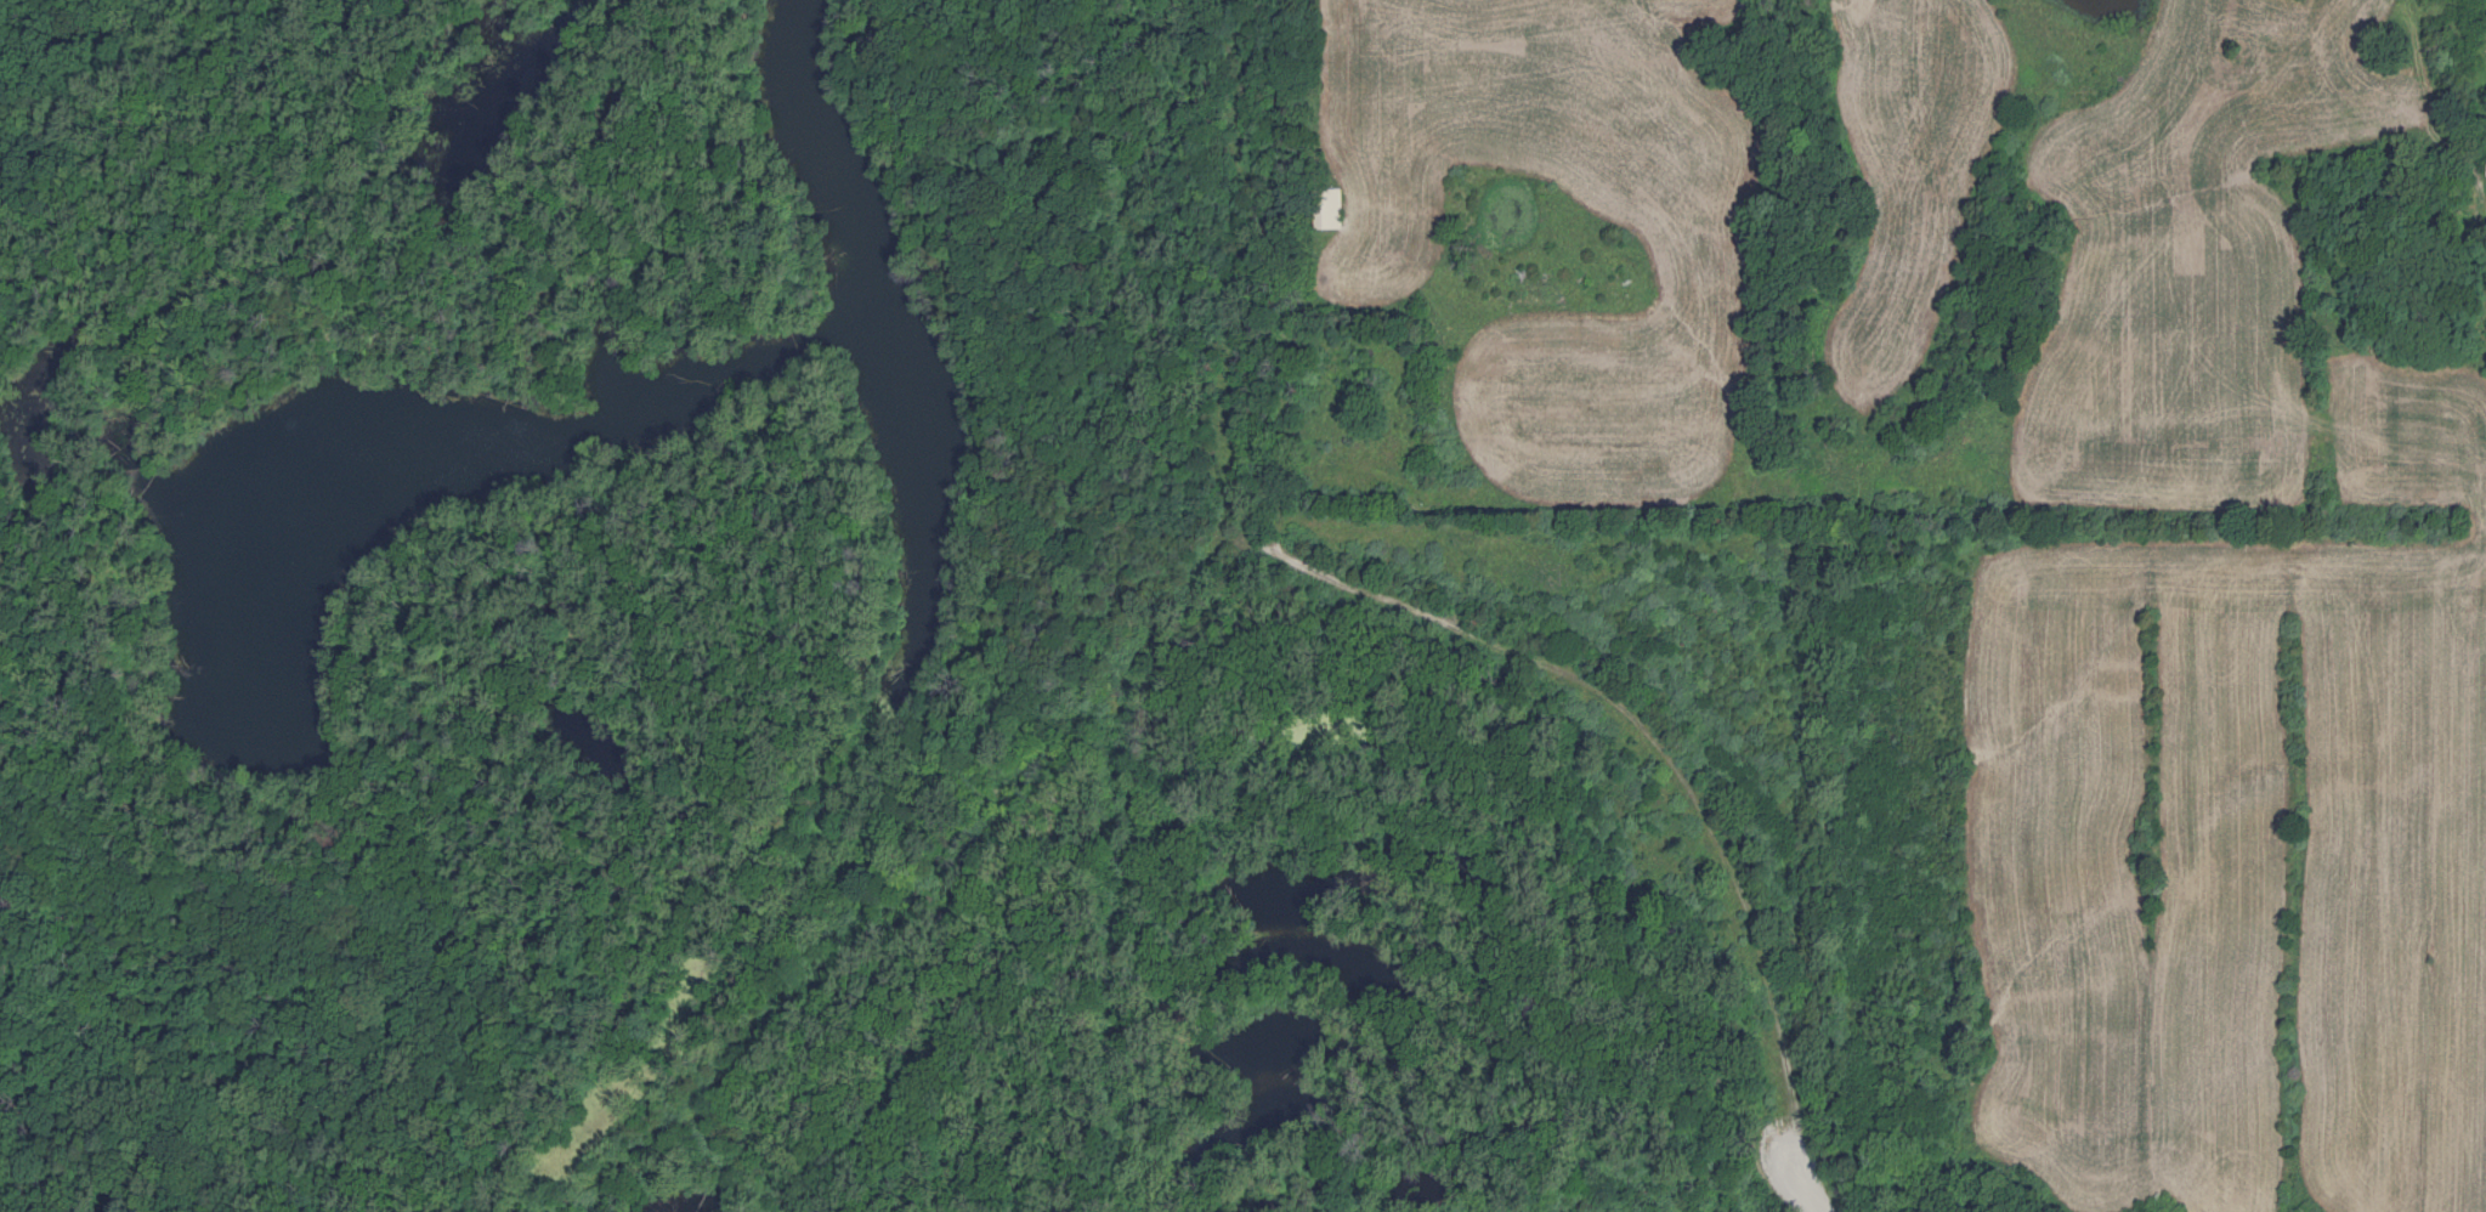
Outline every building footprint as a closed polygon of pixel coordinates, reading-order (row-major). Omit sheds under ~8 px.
[(1342,230),(1342,189),(1314,189),(1314,230),(1342,230)]
